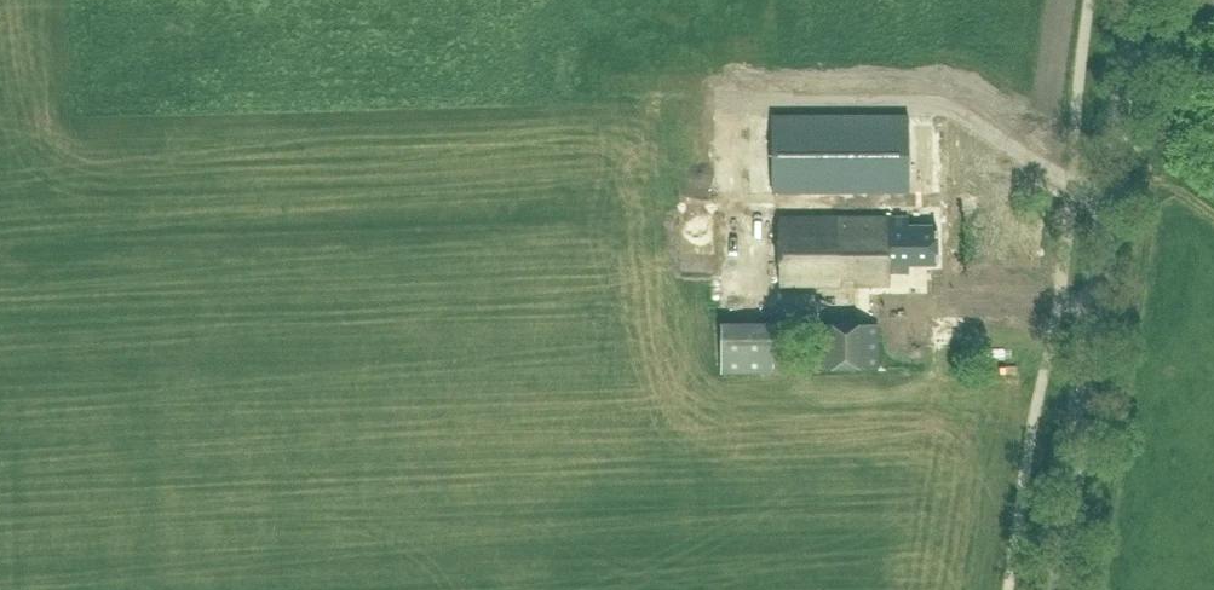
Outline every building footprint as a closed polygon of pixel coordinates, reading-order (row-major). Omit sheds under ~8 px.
[(907,114),(772,115),(772,190),(907,190),(907,114)] [(779,283),(840,282),(840,278),(855,278),(855,282),(888,282),(888,273),(907,273),(907,264),(936,263),(935,224),(907,224),(907,216),(779,217),(779,283)] [(721,322),(721,372),(787,372),(787,322),(721,322)] [(878,368),(879,326),(813,322),(809,367),(878,368)]
